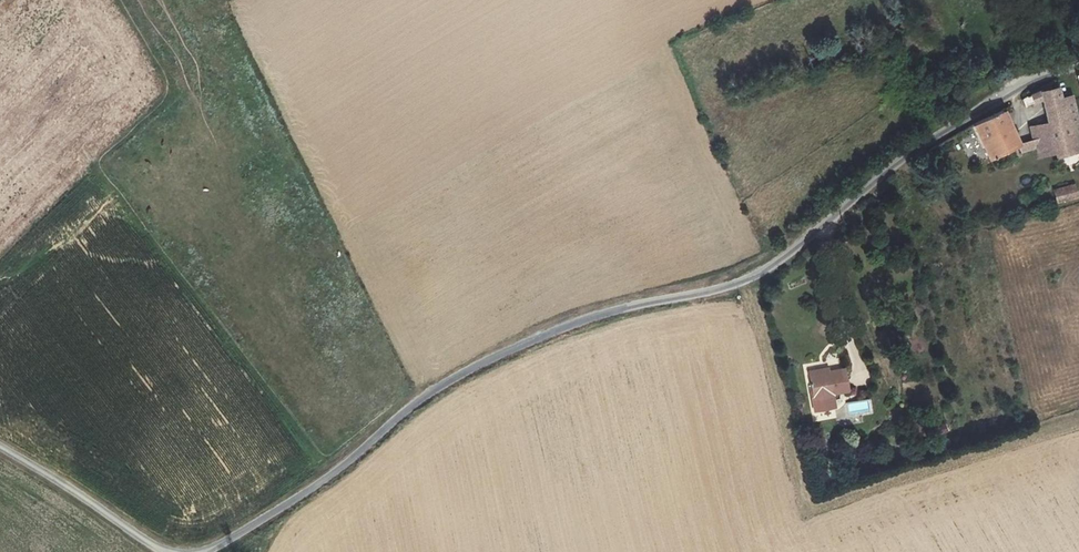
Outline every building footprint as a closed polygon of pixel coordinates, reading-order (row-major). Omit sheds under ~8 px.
[(1076,93),(1065,95),(1061,78),(1046,82),(1027,94),(1029,103),(1045,97),(1051,124),(1034,127),(1040,157),(1054,155),(1055,157),(1078,152),(1078,130),(1078,123),(1078,106),(1076,93)] [(1020,147),(1006,107),(979,122),(993,159),(1020,147)] [(1074,185),(1052,190),(1055,203),(1076,197),(1074,185)] [(847,369),(812,375),(815,398),(814,398),(816,411),(837,407),(835,395),(850,392),(847,369)] [(849,414),(868,411),(867,401),(848,403),(849,414)]
